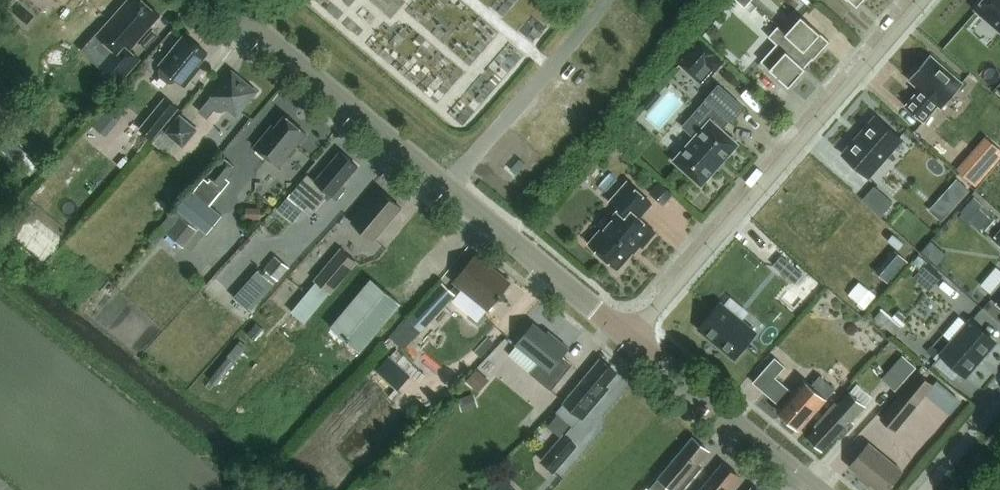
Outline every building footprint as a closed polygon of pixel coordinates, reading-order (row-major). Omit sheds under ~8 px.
[(145,0),(129,0),(99,34),(116,49),(101,65),(120,82),(141,58),(131,49),(161,15),(145,0)] [(977,8),(999,28),(999,0),(984,0),(977,8)] [(774,31),(809,63),(813,58),(814,59),(831,41),(802,15),(787,32),(779,25),(774,31)] [(806,67),(809,63),(774,31),(770,36),(778,43),(762,60),(790,86),(807,68),(806,67)] [(197,43),(186,34),(161,64),(163,66),(160,69),(161,75),(169,82),(175,81),(178,78),(187,85),(202,68),(199,65),(209,53),(201,46),(201,45),(198,42),(197,43)] [(966,93),(934,63),(913,87),(925,98),(911,113),(928,128),(941,113),(945,117),(966,93)] [(234,72),(202,111),(209,116),(215,108),(218,110),(223,111),(227,109),(229,107),(238,114),(257,91),(234,72)] [(709,126),(672,168),(700,192),(736,150),(721,137),(729,128),(730,129),(743,114),(716,91),(703,106),(717,118),(710,127),(709,126)] [(153,141),(180,110),(168,98),(140,130),(153,141)] [(184,147),(199,129),(181,114),(166,132),(184,147)] [(273,125),(256,146),(280,166),(289,155),(292,156),(298,149),(297,146),(308,133),(286,115),(276,127),(273,125)] [(877,116),(845,153),(869,176),(902,138),(877,116)] [(947,119),(930,139),(957,163),(975,144),(947,119)] [(41,165),(27,151),(17,161),(32,175),(41,165)] [(343,186),(360,166),(342,151),(317,181),(308,173),(289,195),(312,214),(331,192),(339,199),(347,190),(343,186)] [(222,186),(237,168),(224,158),(209,176),(222,186)] [(224,214),(211,204),(222,190),(206,177),(195,191),(192,189),(177,207),(208,233),(224,214)] [(970,191),(958,180),(945,195),(957,205),(970,191)] [(591,243),(618,267),(639,243),(643,246),(656,231),(639,216),(652,202),(629,181),(611,201),(621,210),(591,243)] [(875,187),(865,199),(883,215),(893,203),(875,187)] [(380,189),(353,221),(375,240),(402,208),(380,189)] [(199,229),(182,216),(168,232),(185,247),(199,229)] [(305,322),(330,293),(357,262),(341,248),(314,279),(317,282),(292,310),(305,322)] [(489,306),(509,282),(477,256),(457,280),(489,306)] [(266,269),(280,280),(290,268),(276,257),(266,269)] [(258,266),(235,294),(254,309),(277,282),(258,266)] [(360,350),(380,327),(401,302),(372,278),(331,326),(360,350)] [(405,348),(456,293),(443,281),(409,318),(407,316),(390,335),(405,348)] [(701,328),(736,356),(756,331),(721,303),(701,328)] [(994,340),(971,318),(941,352),(965,374),(994,340)] [(547,333),(534,322),(516,344),(517,345),(510,354),(531,372),(530,372),(552,390),(573,364),(563,356),(570,347),(549,330),(547,333)] [(935,356),(939,350),(933,345),(929,351),(935,356)] [(897,388),(916,367),(903,355),(884,377),(897,388)] [(236,362),(229,356),(210,378),(218,384),(236,362)] [(812,415),(836,388),(820,375),(812,385),(806,380),(795,393),(776,377),(786,365),(776,356),(754,382),(783,408),(780,411),(799,428),(810,415),(812,415)] [(556,412),(574,428),(584,417),(605,392),(602,390),(617,372),(602,359),(566,400),(556,412)] [(476,388),(486,377),(478,369),(468,381),(476,388)] [(935,384),(920,371),(881,417),(897,430),(935,384)] [(851,422),(866,405),(850,391),(839,404),(836,401),(816,423),(819,426),(810,436),(824,449),(839,432),(843,437),(854,425),(851,422)] [(475,407),(471,396),(460,399),(463,411),(475,407)] [(577,444),(565,434),(543,459),(555,469),(577,444)] [(672,488),(674,489),(684,489),(704,466),(700,462),(710,450),(694,437),(659,478),(650,489),(651,489),(670,489),(672,488)] [(904,470),(870,441),(850,466),(879,489),(888,489),(904,470)] [(741,476),(724,462),(701,489),(729,489),(741,476)] [(497,489),(516,489),(505,481),(497,489)]
